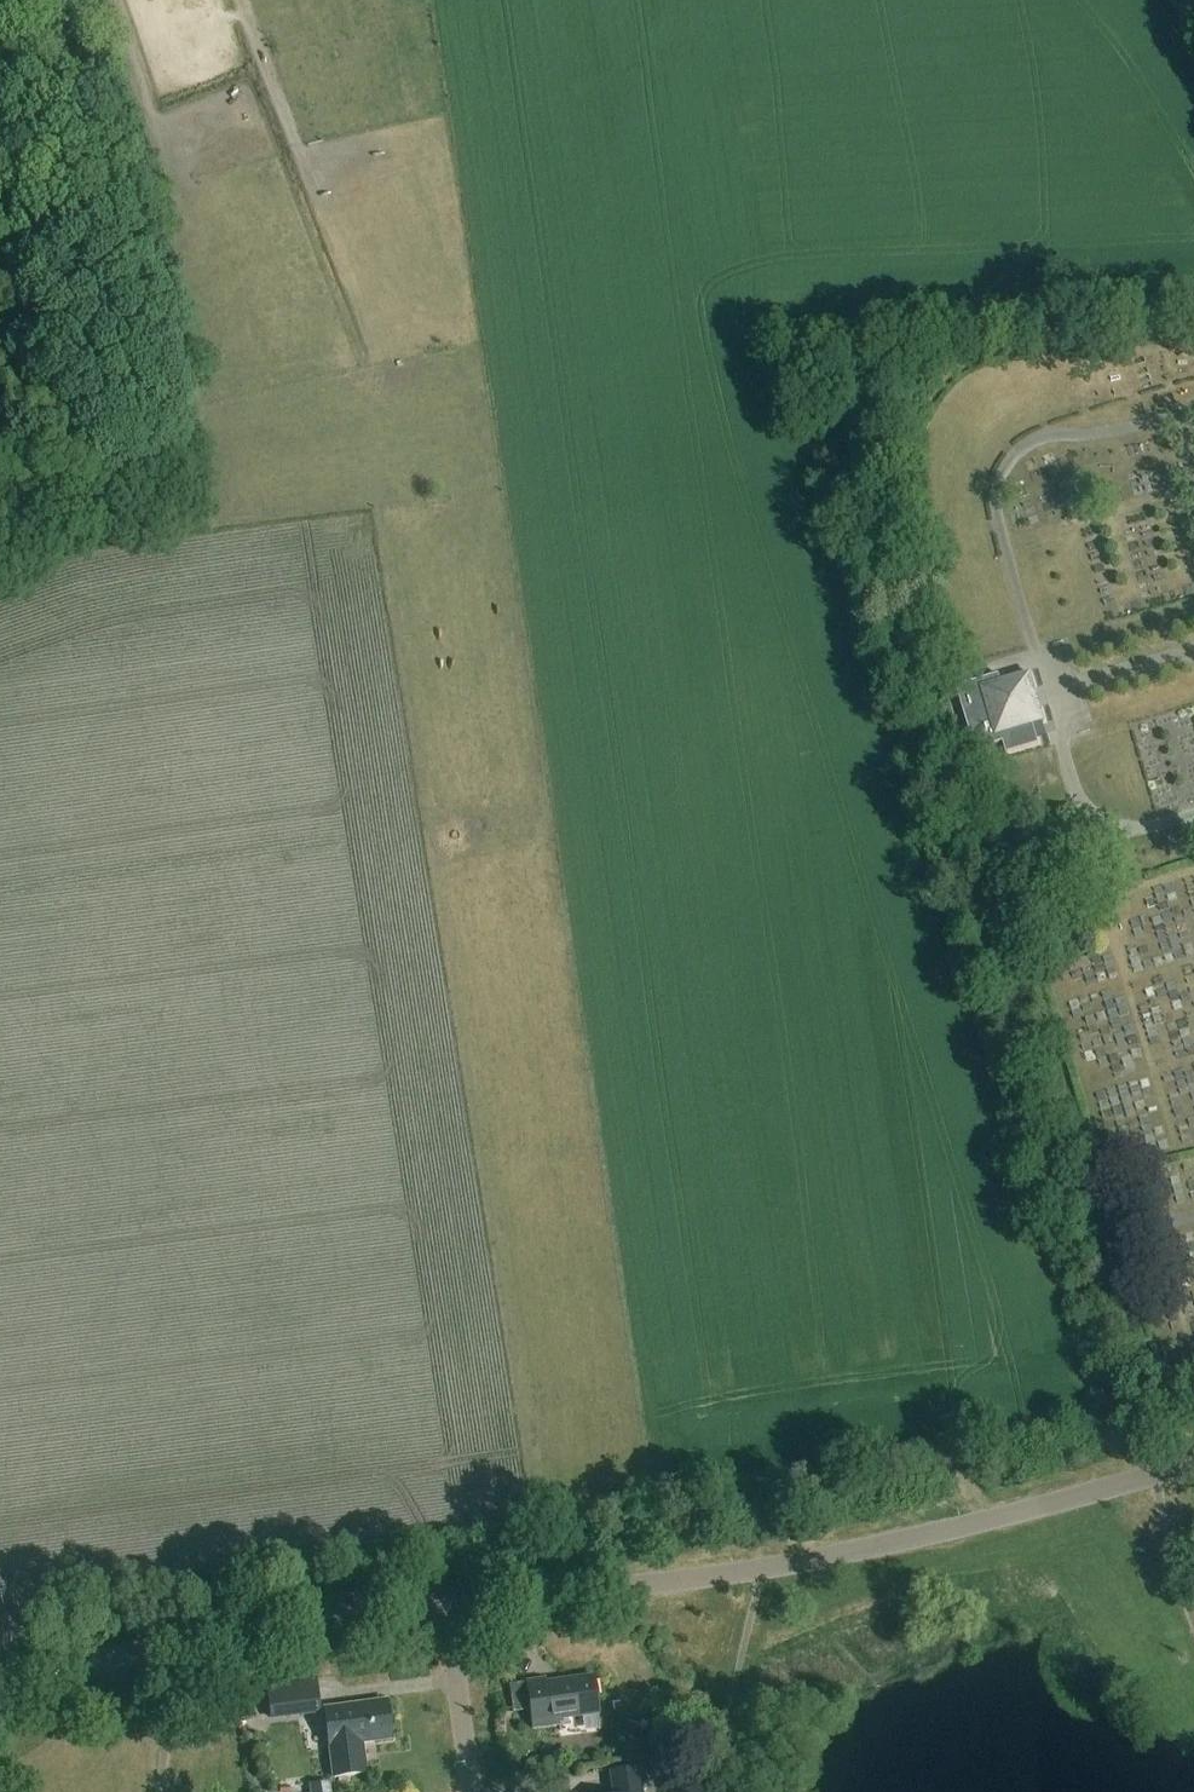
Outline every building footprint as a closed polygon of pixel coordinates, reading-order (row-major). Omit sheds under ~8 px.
[(1035,722),(1046,719),(1032,673),(1004,681),(1001,673),(960,686),(979,748),(1006,739),(1009,751),(1041,741),(1035,722)] [(558,1722),(598,1716),(593,1677),(545,1684),(544,1681),(527,1683),(533,1729),(558,1726),(558,1722)] [(317,1713),(317,1709),(314,1690),(266,1696),(269,1719),(317,1713)] [(250,1692),(239,1694),(242,1721),(253,1720),(250,1692)] [(362,1744),(392,1739),(387,1703),(325,1712),(330,1748),(331,1748),(335,1779),(366,1775),(362,1744)] [(638,1770),(609,1774),(611,1791),(641,1791),(638,1770)]
